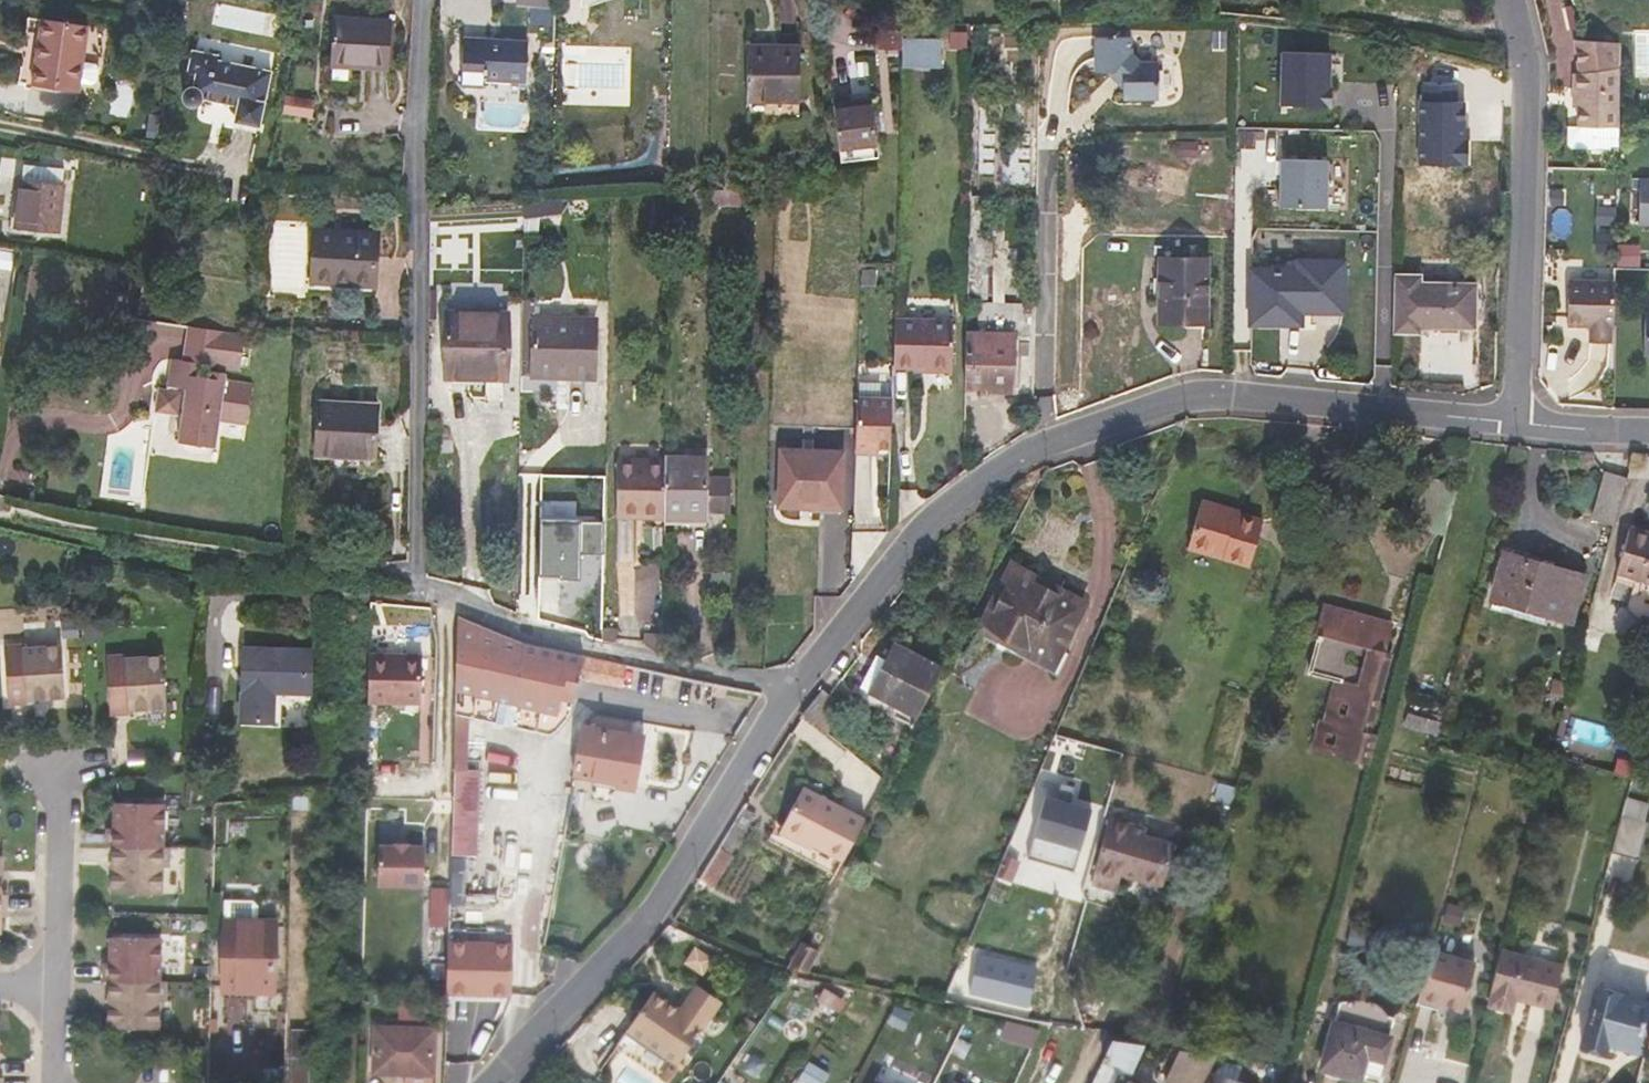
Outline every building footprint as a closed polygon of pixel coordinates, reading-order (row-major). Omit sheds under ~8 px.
[(557,8),(557,0),(518,0),(518,7),(557,8)] [(388,68),(391,18),(335,15),(332,66),(388,68)] [(83,24),(36,17),(26,83),(73,90),(83,24)] [(903,38),(903,30),(877,29),(876,49),(903,50),(903,38)] [(1132,36),(1097,37),(1098,72),(1109,72),(1125,87),(1125,98),(1160,98),(1160,63),(1141,63),(1133,55),(1132,36)] [(527,83),(529,40),(507,38),(507,41),(464,39),(461,86),(484,87),(485,74),(504,75),(504,82),(527,83)] [(903,38),(903,50),(903,67),(941,68),(938,39),(903,38)] [(963,40),(944,40),(944,53),(963,53),(963,40)] [(1620,126),(1622,42),(1582,40),(1588,70),(1579,71),(1574,72),(1575,99),(1580,99),(1579,126),(1568,126),(1568,148),(1612,149),(1612,147),(1620,147),(1620,127),(1620,126)] [(1579,71),(1588,70),(1582,40),(1575,40),(1579,71)] [(801,98),(801,47),(748,47),(747,98),(801,98)] [(235,113),(238,114),(237,121),(262,126),(273,71),(219,60),(220,55),(195,50),(191,69),(199,71),(196,85),(192,85),(188,87),(186,89),(184,92),(184,97),(185,100),(187,102),(190,104),(192,105),(196,104),(198,103),(201,102),(202,99),(203,97),(231,103),(231,106),(232,109),(233,111),(235,113)] [(1330,51),(1281,51),(1279,104),(1329,104),(1330,51)] [(1421,163),(1469,166),(1472,140),(1463,84),(1455,81),(1455,70),(1436,65),(1419,83),(1421,163)] [(878,144),(873,104),(835,109),(840,149),(878,144)] [(880,157),(878,144),(840,149),(842,162),(880,157)] [(1328,207),(1330,159),(1278,158),(1277,205),(1328,207)] [(64,170),(25,166),(24,179),(62,184),(64,170)] [(747,206),(748,177),(711,186),(713,206),(747,206)] [(60,230),(65,184),(62,184),(24,179),(21,179),(16,225),(60,230)] [(563,213),(562,198),(551,198),(526,201),(526,218),(563,213)] [(377,273),(378,231),(315,227),(313,270),(324,270),(324,273),(366,275),(366,272),(377,273)] [(970,236),(968,298),(988,299),(988,266),(992,266),(992,236),(970,236)] [(1207,323),(1208,258),(1160,257),(1159,322),(1207,323)] [(1304,263),(1302,270),(1251,269),(1251,323),(1301,323),(1304,310),(1345,313),(1341,266),(1304,263)] [(1476,329),(1477,283),(1422,282),(1422,274),(1394,273),(1393,334),(1421,334),(1421,328),(1476,329)] [(1615,328),(1617,280),(1570,279),(1568,326),(1591,326),(1589,342),(1613,343),(1613,328),(1615,328)] [(597,350),(598,317),(535,315),(536,299),(524,299),(523,375),(534,376),(534,377),(559,378),(559,371),(589,372),(590,349),(597,350)] [(966,332),(965,388),(986,389),(1015,389),(1016,332),(1035,333),(1035,312),(1017,312),(1017,305),(977,304),(977,332),(966,332)] [(951,371),(954,321),(896,320),(894,366),(930,367),(930,370),(951,371)] [(248,422),(255,381),(200,372),(202,360),(240,367),(246,333),(190,324),(184,356),(175,355),(170,381),(187,385),(184,412),(185,412),(181,438),(217,444),(222,418),(248,422)] [(509,395),(510,329),(445,328),(444,395),(509,395)] [(597,379),(597,350),(590,349),(589,372),(559,371),(559,378),(597,379)] [(184,412),(187,385),(170,381),(170,386),(161,384),(158,408),(184,412)] [(376,451),(379,404),(319,400),(316,454),(332,455),(333,449),(376,451)] [(893,407),(858,406),(856,452),(892,453),(893,407)] [(842,501),(843,458),(804,456),(805,450),(782,449),(780,506),(803,506),(803,500),(842,501)] [(843,458),(844,451),(805,450),(804,456),(843,458)] [(729,511),(729,477),(707,477),(707,456),(667,455),(667,458),(666,513),(666,518),(707,519),(708,510),(729,511)] [(666,513),(667,458),(618,457),(617,517),(636,518),(637,512),(666,513)] [(1615,523),(1628,478),(1606,472),(1594,517),(1615,523)] [(1250,568),(1266,518),(1203,499),(1189,546),(1223,557),(1223,560),(1250,568)] [(604,555),(606,518),(542,515),(541,582),(588,583),(590,554),(604,555)] [(1631,526),(1617,572),(1648,582),(1648,532),(1631,526)] [(1223,557),(1189,546),(1188,550),(1223,560),(1223,557)] [(1506,602),(1518,556),(1506,553),(1494,599),(1506,602)] [(1572,621),(1584,576),(1518,556),(1506,602),(1551,615),(1572,621)] [(1054,667),(1087,602),(1012,563),(979,628),(1054,667)] [(1503,613),(1506,602),(1494,599),(1491,609),(1503,613)] [(1551,615),(1506,602),(1503,613),(1548,626),(1551,615)] [(1373,646),(1371,635),(1376,618),(1323,603),(1315,632),(1318,635),(1307,672),(1343,681),(1332,722),(1321,719),(1313,749),(1353,760),(1362,728),(1384,650),(1373,646)] [(513,700),(520,640),(459,614),(456,689),(473,692),(493,696),(513,700)] [(619,637),(620,627),(604,626),(603,639),(615,642),(619,637)] [(663,652),(663,632),(644,631),(644,642),(647,646),(656,650),(663,652)] [(520,640),(513,700),(539,707),(554,710),(563,712),(571,715),(579,678),(606,683),(610,660),(587,655),(520,640)] [(919,715),(943,668),(893,642),(885,659),(877,655),(862,685),(919,715)] [(65,697),(60,646),(23,649),(22,647),(4,649),(9,706),(28,705),(27,700),(65,697)] [(311,693),(313,650),(244,647),(241,721),(275,722),(276,692),(311,693)] [(167,703),(162,653),(125,656),(125,654),(106,656),(111,713),(130,711),(129,707),(167,703)] [(418,658),(371,656),(370,704),(416,706),(418,658)] [(622,686),(626,664),(610,660),(606,683),(622,686)] [(1564,696),(1567,682),(1554,678),(1550,692),(1564,696)] [(919,715),(862,685),(856,696),(913,725),(919,715)] [(1438,735),(1442,721),(1408,712),(1405,726),(1438,735)] [(468,770),(470,716),(455,714),(453,770),(450,853),(477,855),(481,769),(468,770)] [(636,785),(645,735),(584,724),(575,775),(636,785)] [(1359,761),(1367,730),(1362,728),(1353,760),(1359,761)] [(1618,758),(1614,772),(1632,777),(1637,762),(1618,758)] [(1632,777),(1630,786),(1646,790),(1648,782),(1632,777)] [(1049,793),(1030,857),(1076,870),(1094,805),(1071,799),(1075,784),(1062,781),(1058,795),(1049,793)] [(842,862),(864,821),(802,789),(781,830),(810,845),(842,862)] [(1622,814),(1612,851),(1640,859),(1648,827),(1648,822),(1644,821),(1648,802),(1627,796),(1622,814)] [(314,811),(314,797),(292,798),(293,806),(293,810),(314,811)] [(161,846),(162,803),(112,802),(111,820),(111,828),(105,828),(105,845),(111,845),(161,846)] [(1164,886),(1176,844),(1144,835),(1146,827),(1110,818),(1096,871),(1121,878),(1122,874),(1164,886)] [(808,850),(810,845),(781,830),(779,834),(808,850)] [(380,844),(379,885),(424,886),(425,845),(411,845),(411,843),(395,842),(395,844),(380,844)] [(159,893),(160,866),(166,867),(167,847),(161,846),(111,845),(110,868),(110,892),(159,893)] [(1117,891),(1121,878),(1096,871),(1092,884),(1117,891)] [(432,931),(448,931),(449,892),(433,892),(432,931)] [(226,913),(254,914),(254,901),(227,900),(226,913)] [(277,982),(279,921),(226,920),(224,989),(253,990),(253,981),(277,982)] [(157,981),(158,937),(108,936),(108,955),(108,962),(102,962),(102,979),(107,980),(157,981)] [(800,943),(787,967),(807,972),(817,952),(800,943)] [(1553,1008),(1564,964),(1501,948),(1490,992),(1491,993),(1488,1006),(1513,1012),(1517,999),(1553,1008)] [(447,989),(447,1000),(510,1002),(510,991),(512,952),(448,950),(447,989)] [(1464,1009),(1476,963),(1431,950),(1418,996),(1464,1009)] [(980,951),(970,990),(1031,1006),(1041,967),(980,951)] [(156,1027),(157,1001),(163,1001),(163,981),(157,981),(107,980),(107,1009),(106,1026),(156,1027)] [(276,991),(277,982),(253,981),(253,990),(276,991)] [(833,1007),(839,995),(825,987),(818,1000),(833,1007)] [(628,1029),(640,1037),(678,1063),(717,1006),(695,990),(680,1011),(653,992),(628,1029)] [(1605,1049),(1607,1041),(1636,1049),(1640,1037),(1648,1007),(1648,1004),(1648,1002),(1598,990),(1583,1043),(1605,1049)] [(840,1011),(847,1001),(839,995),(833,1007),(840,1011)] [(1339,1002),(1334,1020),(1321,1069),(1361,1080),(1362,1072),(1367,1056),(1383,1060),(1390,1036),(1395,1017),(1391,1016),(1377,1005),(1370,1003),(1366,1002),(1355,998),(1339,1002)] [(1648,1007),(1640,1037),(1648,1040),(1648,1007)] [(434,1075),(435,1027),(375,1025),(373,1072),(434,1075)] [(311,1031),(292,1030),(290,1082),(311,1082),(311,1031)] [(1144,1043),(1113,1038),(1093,1082),(1107,1082),(1115,1066),(1132,1073),(1144,1043)] [(1218,1055),(1180,1049),(1165,1081),(1170,1082),(1204,1082),(1218,1055)] [(1378,1076),(1383,1060),(1367,1056),(1362,1072),(1378,1076)] [(886,1082),(931,1082),(891,1065),(884,1082),(886,1082)] [(803,1073),(795,1082),(817,1082),(803,1073)] [(1214,1073),(1209,1082),(1239,1082),(1214,1073)]
